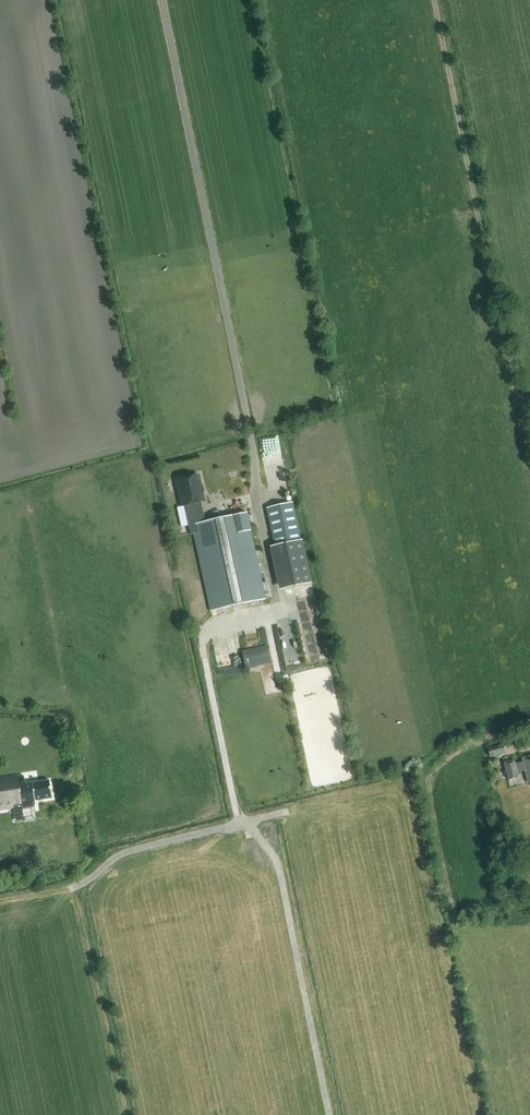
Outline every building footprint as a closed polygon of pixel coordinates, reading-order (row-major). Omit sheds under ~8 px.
[(210,612),(266,600),(247,513),(205,522),(201,503),(205,502),(199,475),(175,480),(181,507),(184,506),(191,535),(193,534),(210,612)] [(275,547),(301,541),(293,503),(266,509),(275,547)] [(245,668),(271,662),(267,644),(241,650),(245,668)] [(490,758),(505,754),(503,745),(488,748),(490,758)] [(522,759),(523,765),(515,767),(514,761),(504,763),(508,781),(518,778),(517,773),(524,772),(527,784),(529,783),(529,757),(522,759)] [(24,777),(24,776),(0,779),(0,811),(36,805),(36,802),(52,799),(49,781),(25,785),(24,777)]
